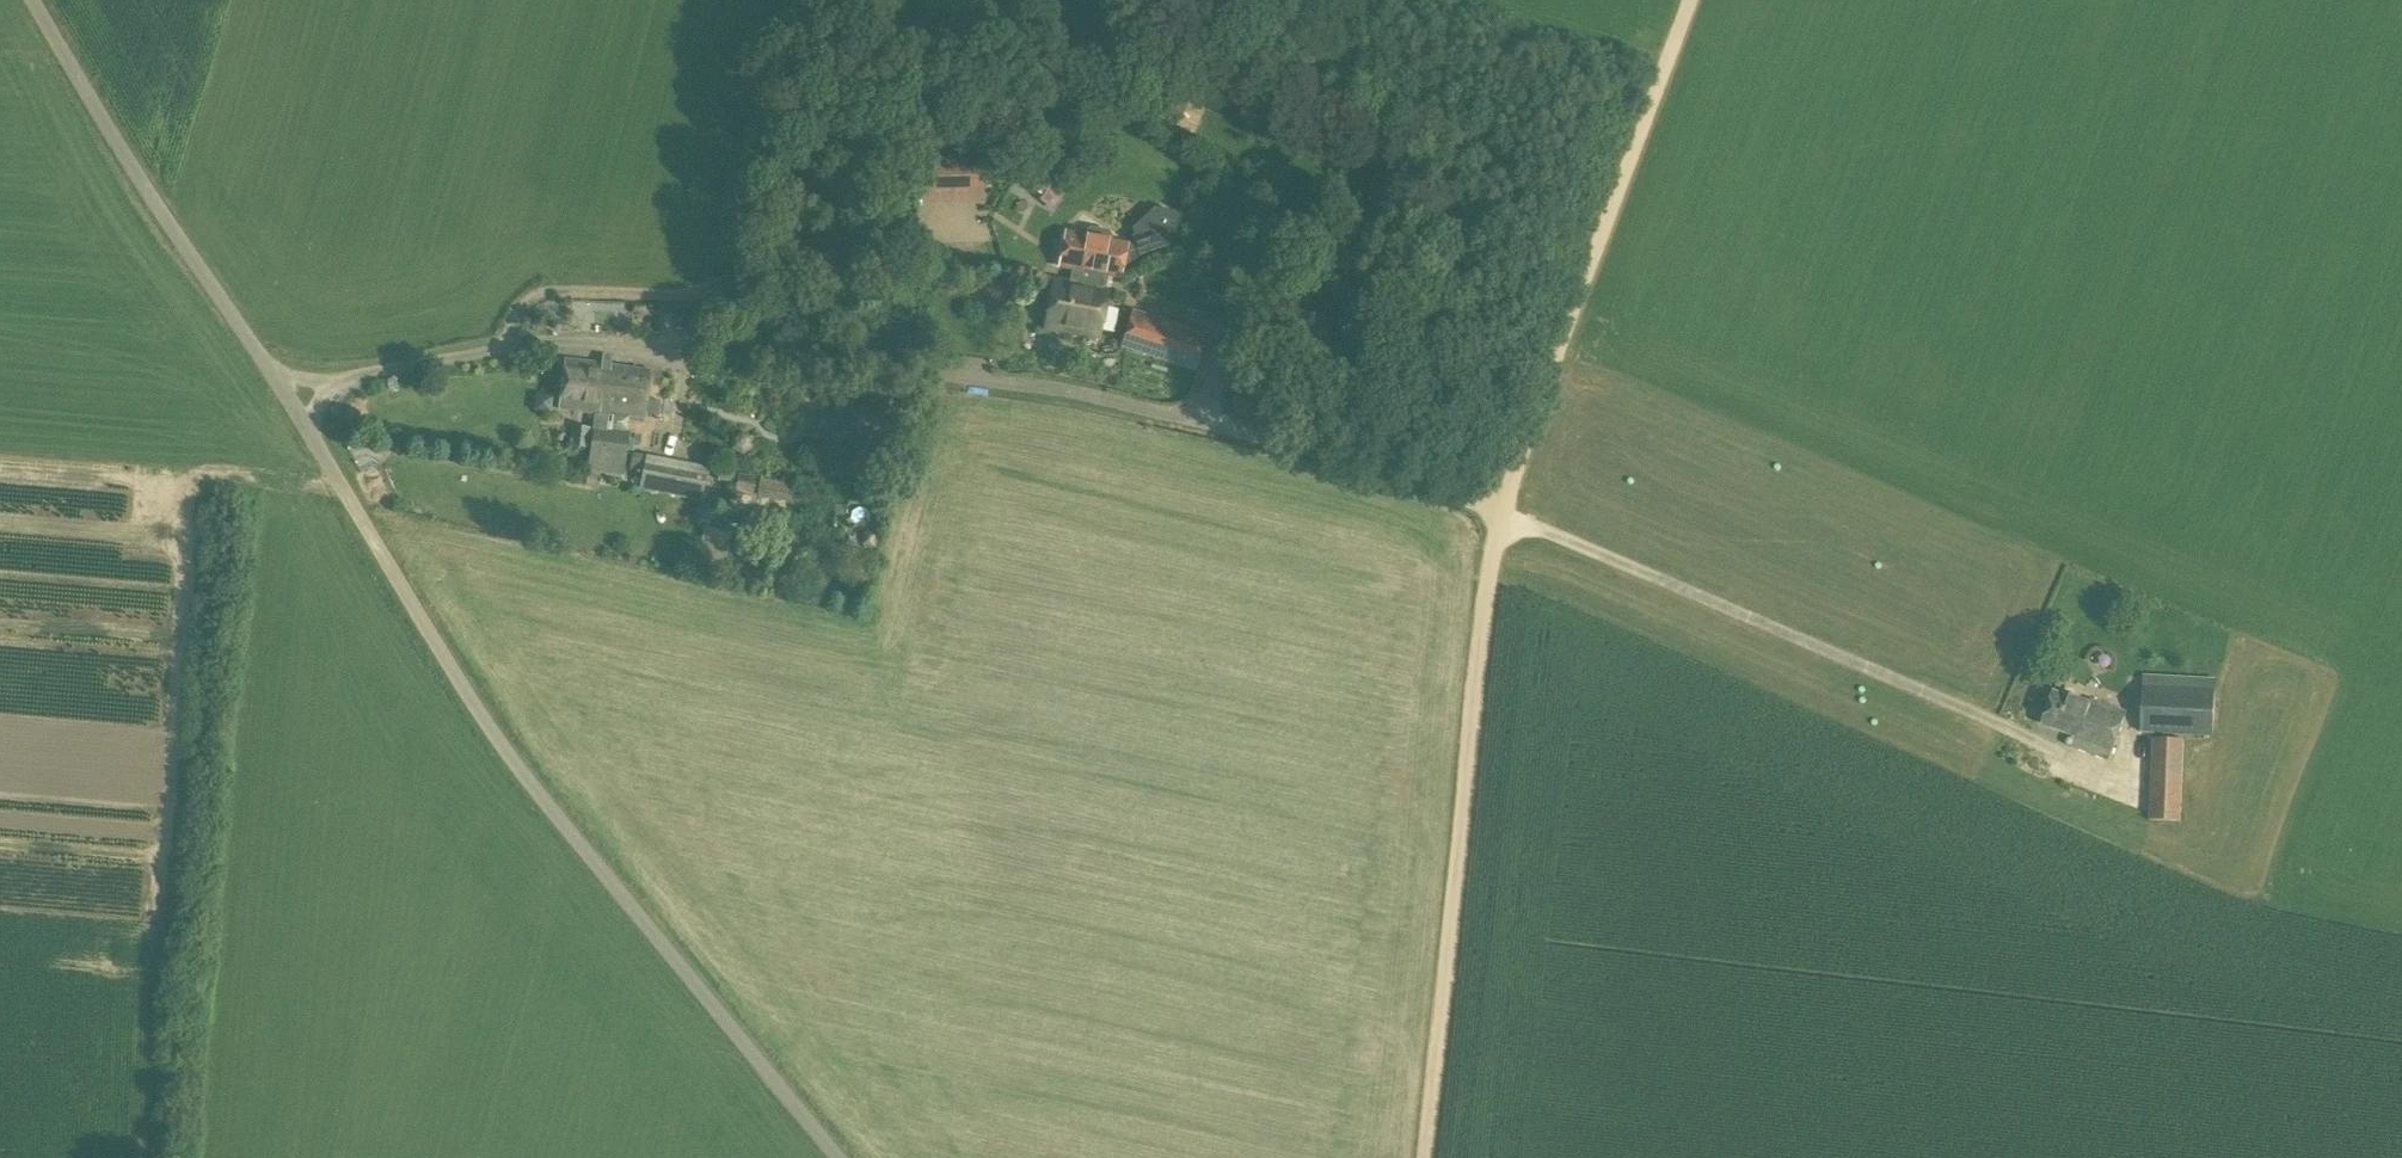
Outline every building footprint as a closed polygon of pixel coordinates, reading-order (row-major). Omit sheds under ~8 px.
[(1041,195),(1062,152),(1039,141),(1019,184),(1041,195)] [(930,157),(931,161),(915,161),(916,187),(931,187),(931,192),(973,190),(973,186),(988,185),(987,159),(972,160),(972,156),(930,157)] [(1106,275),(1105,276),(1120,279),(1122,269),(1140,256),(1169,246),(1182,216),(1162,208),(1160,211),(1155,209),(1132,229),(1136,242),(1126,245),(1111,242),(1112,237),(1109,231),(1090,228),(1085,232),(1085,237),(1065,233),(1057,270),(1072,273),(1070,283),(1085,286),(1087,272),(1106,275)] [(1103,288),(1105,276),(1106,275),(1087,272),(1085,286),(1070,283),(1055,280),(1046,325),(1099,336),(1108,289),(1103,288)] [(1196,372),(1207,335),(1132,311),(1120,348),(1196,372)] [(645,417),(651,370),(566,358),(559,408),(599,413),(600,411),(627,414),(645,417)] [(1353,366),(1340,364),(1339,375),(1351,377),(1353,366)] [(860,438),(893,425),(882,395),(874,398),(876,404),(851,413),(860,438)] [(588,449),(590,428),(573,426),(571,447),(588,449)] [(593,428),(590,459),(588,472),(625,477),(627,462),(630,432),(593,428)] [(742,431),(731,438),(732,449),(742,456),(753,450),(753,438),(742,431)] [(646,457),(633,455),(630,470),(642,472),(639,490),(701,502),(708,467),(647,455),(646,457)] [(755,477),(739,474),(735,493),(753,496),(755,483),(754,483),(755,477)] [(755,483),(753,496),(790,503),(792,490),(755,483)] [(710,525),(713,507),(704,505),(700,523),(710,525)] [(877,548),(879,537),(874,536),(874,534),(864,532),(864,534),(862,534),(860,545),(862,546),(862,547),(872,549),(872,547),(877,548)] [(2215,737),(2217,678),(2142,676),(2140,734),(2215,737)] [(2090,706),(2069,699),(2070,698),(2055,692),(2043,723),(2074,734),(2070,745),(2107,758),(2122,719),(2121,719),(2124,711),(2092,700),(2090,706)] [(2180,822),(2183,740),(2152,739),(2149,821),(2180,822)]
